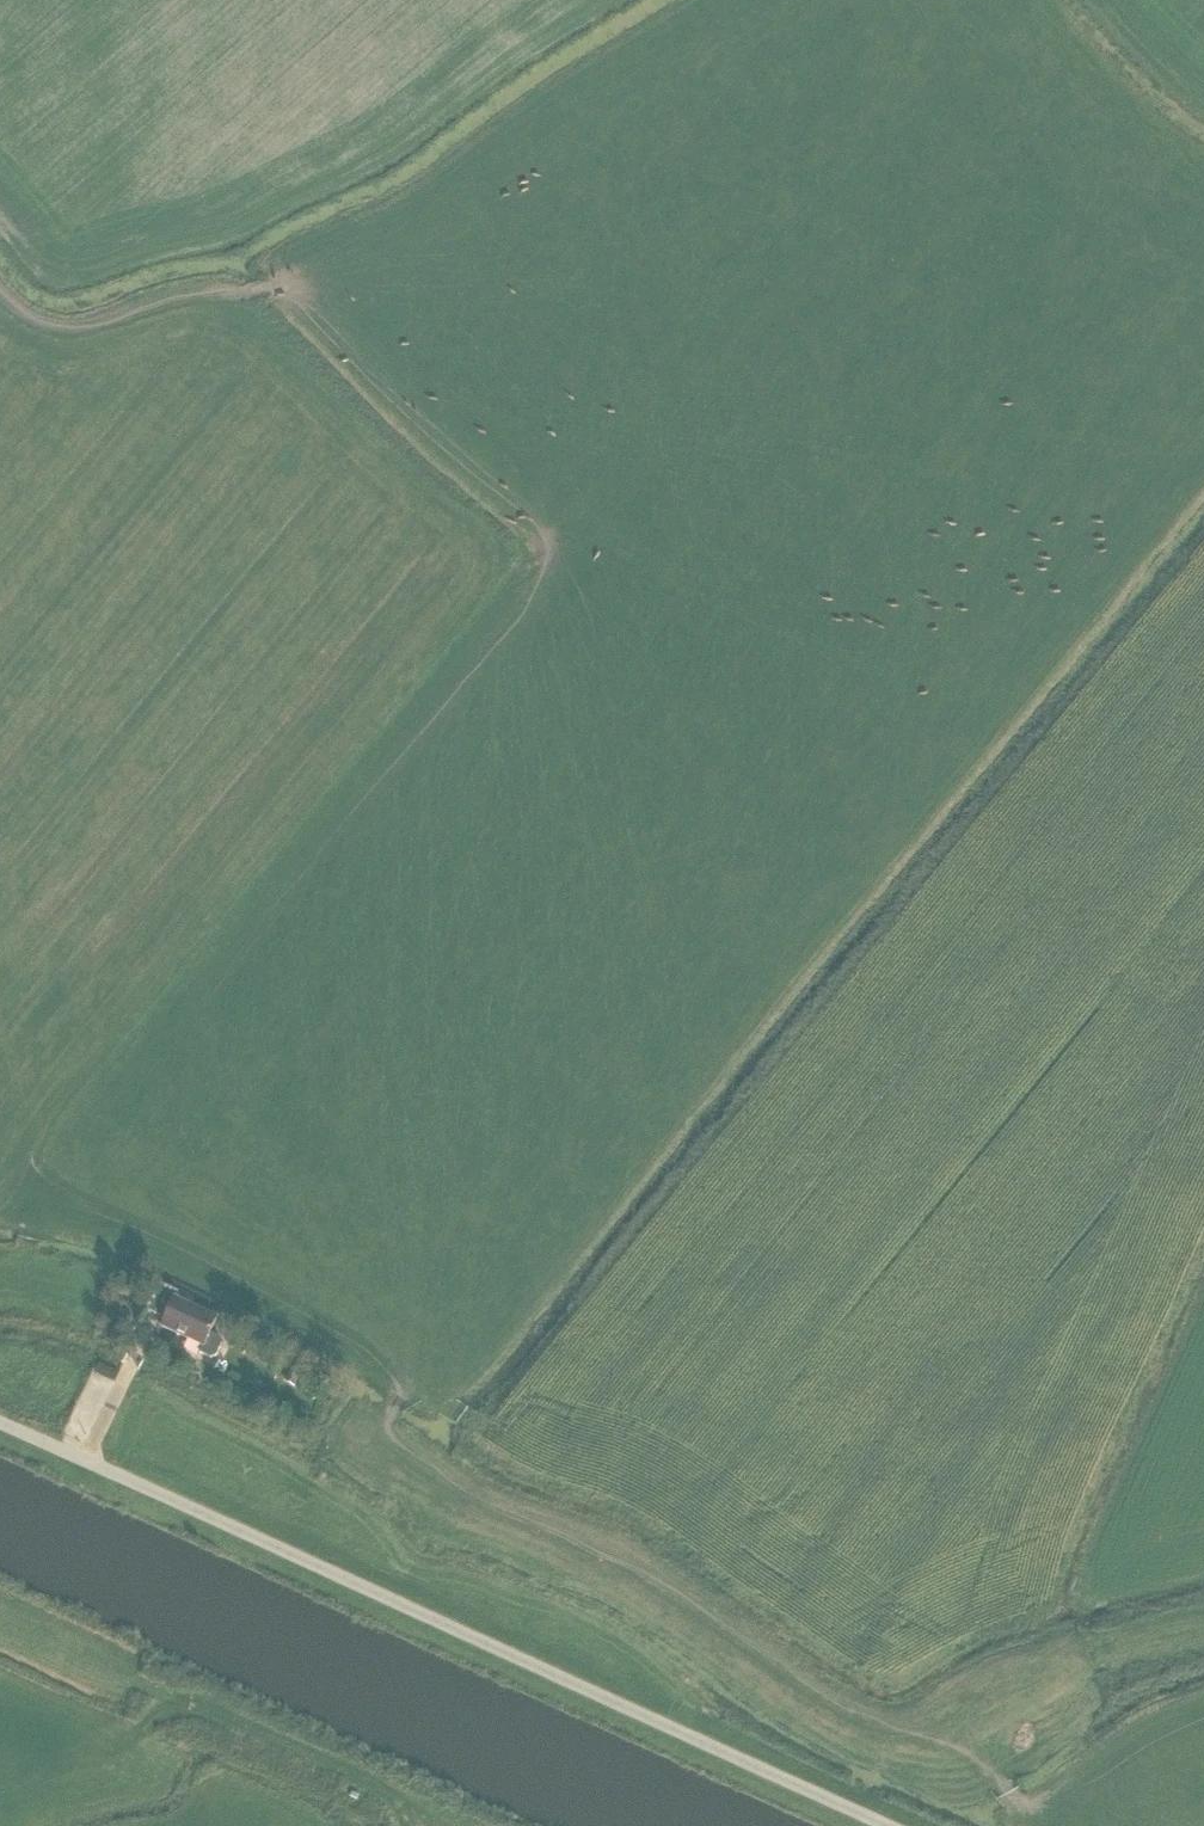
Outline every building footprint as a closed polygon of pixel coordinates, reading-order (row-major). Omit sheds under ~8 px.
[(159,1325),(202,1345),(199,1352),(209,1356),(214,1355),(219,1343),(218,1338),(209,1334),(217,1318),(175,1298),(178,1292),(159,1283),(146,1310),(163,1317),(159,1325)] [(285,1381),(294,1386),(302,1373),(292,1368),(285,1381)]
